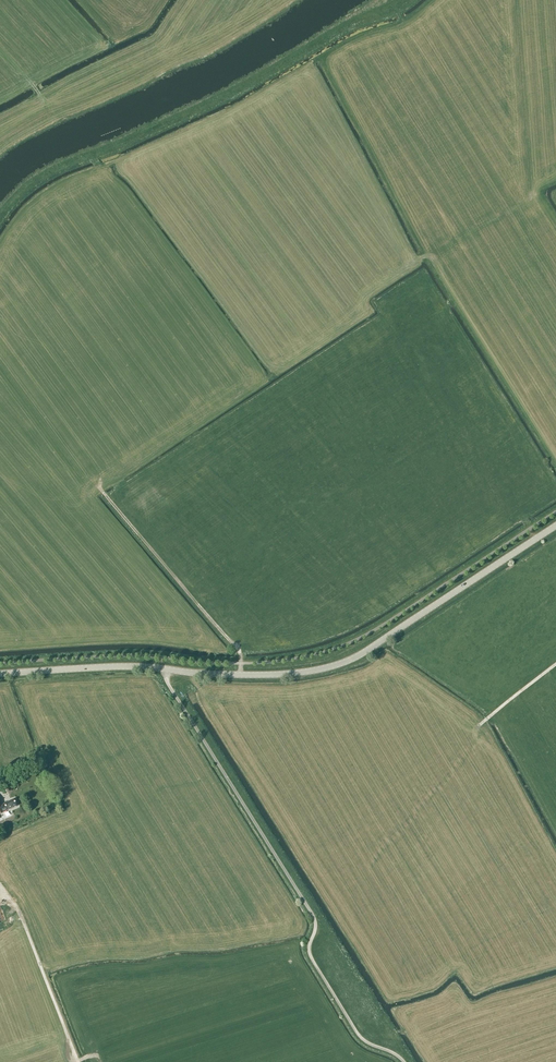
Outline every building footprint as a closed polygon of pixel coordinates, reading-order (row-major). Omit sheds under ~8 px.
[(17,807),(14,800),(1,806),(0,804),(0,814),(17,807)]
